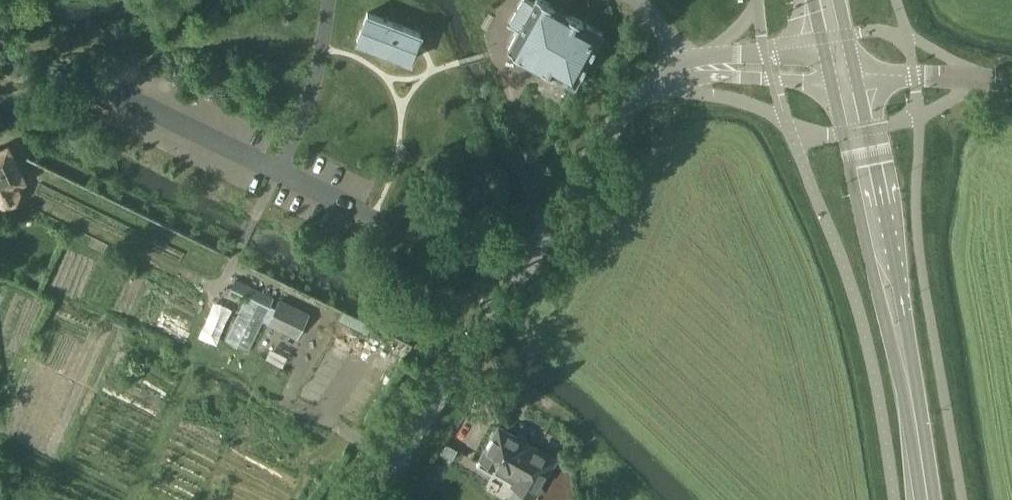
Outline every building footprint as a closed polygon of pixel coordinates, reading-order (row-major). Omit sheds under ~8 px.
[(574,83),(575,83),(603,32),(544,0),(534,0),(533,1),(532,0),(521,0),(509,23),(519,29),(509,47),(542,66),(540,70),(556,78),(559,74),(574,83)] [(371,15),(370,17),(361,43),(415,61),(425,34),(371,15)] [(7,200),(14,196),(17,187),(13,180),(21,176),(6,144),(0,148),(0,197),(7,200)] [(297,336),(309,313),(280,300),(277,307),(271,304),(274,297),(236,279),(233,286),(232,286),(230,290),(231,291),(233,288),(248,295),(226,339),(248,350),(263,320),(297,336)] [(344,307),(338,320),(367,335),(372,319),(344,307)] [(483,456),(484,457),(480,463),(504,477),(508,470),(520,477),(515,485),(534,496),(554,460),(528,445),(528,444),(500,428),(483,456)]
